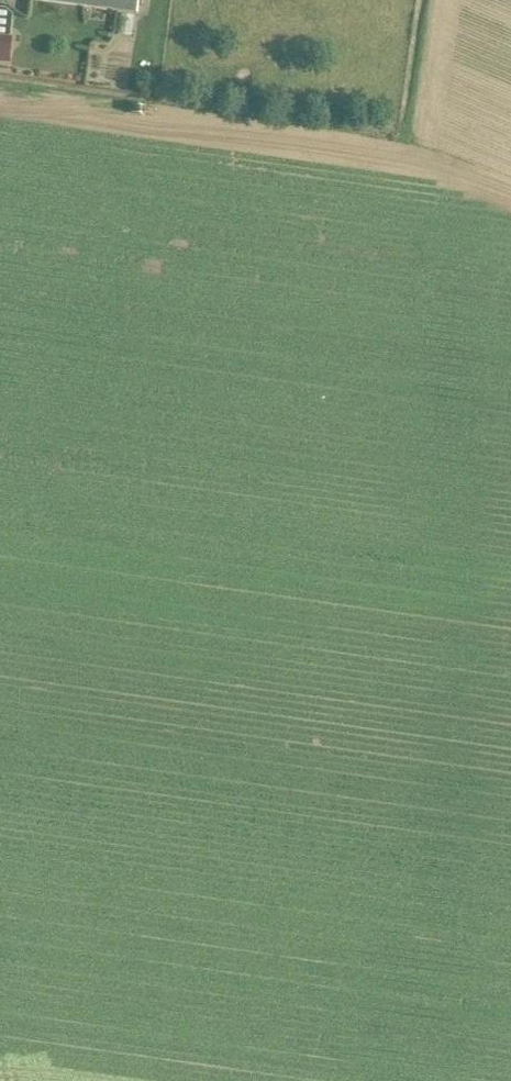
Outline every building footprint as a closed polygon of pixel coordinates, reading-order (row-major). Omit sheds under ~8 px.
[(37,9),(47,10),(48,1),(137,13),(139,0),(38,0),(37,9)] [(0,35),(0,62),(11,63),(14,36),(0,35)]
